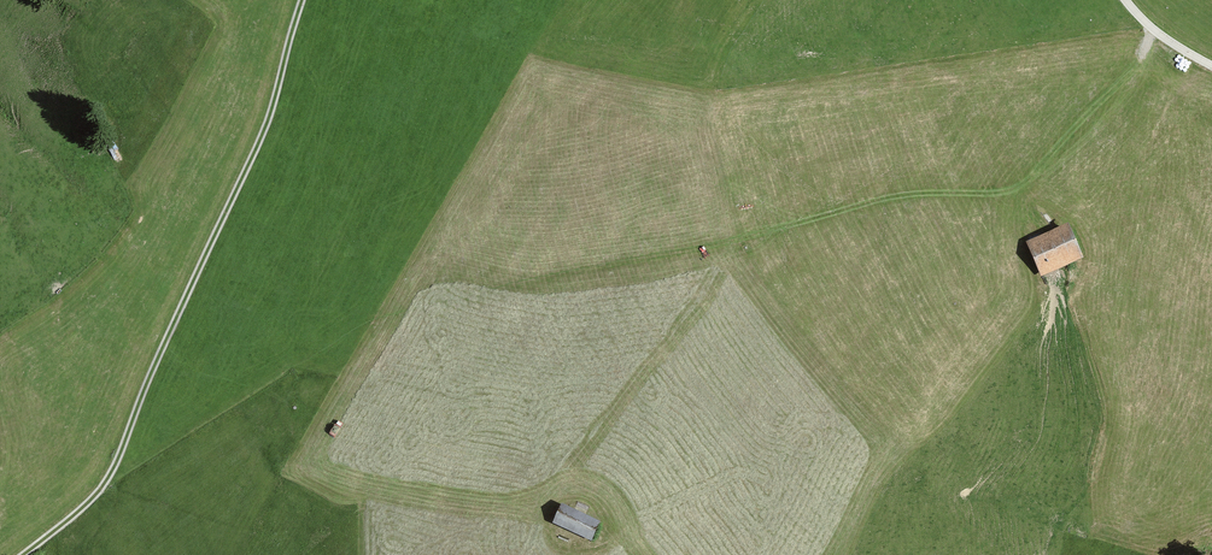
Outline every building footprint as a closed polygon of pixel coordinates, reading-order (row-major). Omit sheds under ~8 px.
[(1038,272),(1078,255),(1066,229),(1027,246),(1038,272)] [(589,539),(597,522),(559,505),(551,522),(589,539)]
